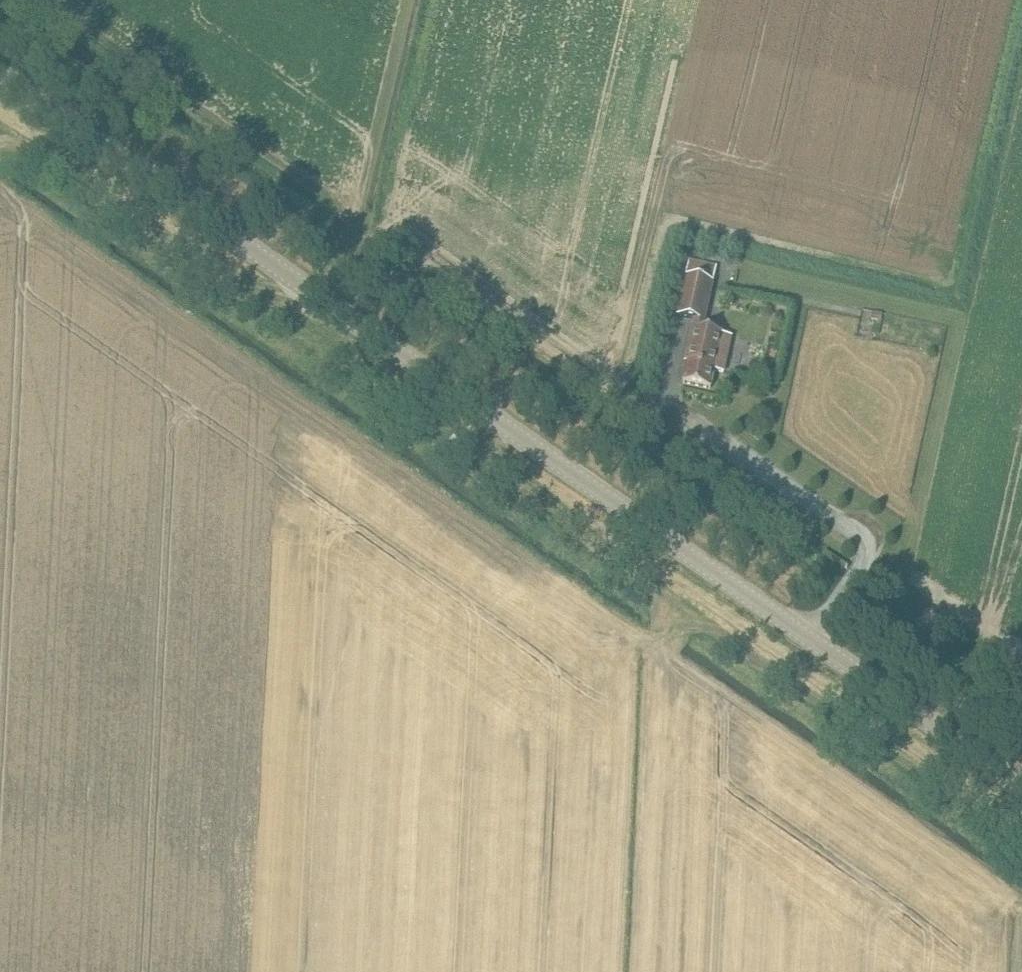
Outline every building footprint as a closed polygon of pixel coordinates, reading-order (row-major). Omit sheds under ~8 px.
[(688,261),(677,316),(694,320),(688,346),(691,346),(684,383),(709,389),(713,370),(723,372),(731,335),(703,330),(716,267),(688,261)] [(873,313),(871,320),(881,323),(883,315),(873,313)] [(452,440),(448,446),(456,451),(459,446),(462,442),(454,437),(452,440)]
